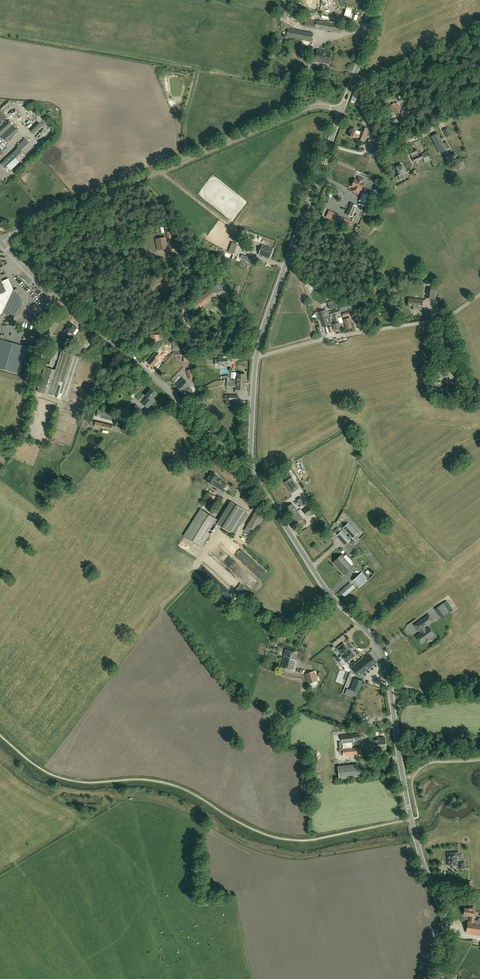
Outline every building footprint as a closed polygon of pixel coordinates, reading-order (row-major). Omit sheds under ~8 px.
[(307,8),(316,10),(317,5),(318,6),(319,5),(319,0),(318,0),(310,0),(310,3),(308,3),(307,8)] [(340,25),(306,19),(305,25),(315,27),(315,28),(339,32),(340,25)] [(288,28),(287,37),(311,42),(313,33),(288,28)] [(318,50),(315,62),(329,64),(332,53),(318,50)] [(403,113),(401,114),(401,115),(401,116),(403,119),(404,119),(405,119),(407,118),(406,117),(408,115),(406,113),(411,110),(408,105),(402,110),(397,103),(395,104),(394,104),(391,106),(395,111),(393,112),(396,117),(402,112),(403,113)] [(39,118),(29,125),(34,134),(45,128),(39,118)] [(1,136),(7,143),(19,132),(13,125),(1,136)] [(358,139),(363,141),(368,129),(363,127),(361,132),(356,130),(351,128),(348,136),(353,138),(354,137),(358,139)] [(443,144),(438,134),(432,137),(440,153),(446,150),(450,148),(447,142),(443,144)] [(25,155),(33,147),(26,139),(17,147),(18,148),(1,164),(8,172),(26,156),(25,155)] [(369,152),(377,151),(373,140),(369,140),(369,152)] [(425,163),(431,160),(428,152),(419,155),(416,149),(409,151),(414,162),(423,159),(425,163)] [(401,175),(406,173),(402,165),(396,168),(400,175),(397,177),(399,181),(403,179),(401,175)] [(358,177),(357,180),(355,179),(352,187),(353,188),(352,192),(358,194),(360,190),(361,190),(364,183),(363,182),(364,180),(358,177)] [(381,200),(386,187),(377,183),(373,192),(376,194),(375,197),(381,200)] [(393,193),(389,191),(381,203),(385,206),(393,193)] [(357,206),(350,204),(346,214),(352,217),(357,206)] [(341,216),(329,210),(326,217),(337,223),(341,216)] [(167,242),(165,237),(156,239),(158,248),(160,247),(160,250),(168,248),(167,246),(169,245),(170,247),(174,246),(170,232),(167,232),(169,242),(167,242)] [(255,249),(246,245),(244,252),(252,255),(255,249)] [(259,255),(269,259),(273,249),(262,245),(259,255)] [(193,248),(192,251),(190,254),(194,257),(198,250),(193,248)] [(239,258),(240,259),(240,260),(249,263),(251,258),(242,254),(242,256),(234,253),(232,258),(238,260),(239,258)] [(3,313),(4,314),(7,315),(11,315),(14,315),(17,313),(19,311),(21,308),(22,305),(23,301),(22,298),(20,295),(18,292),(15,291),(14,290),(8,279),(2,282),(0,277),(0,315),(3,313)] [(205,302),(206,303),(216,295),(215,293),(216,292),(218,294),(223,289),(218,283),(213,288),(213,289),(212,290),(211,289),(196,302),(201,308),(204,305),(202,304),(205,302)] [(436,290),(427,289),(426,298),(434,299),(436,290)] [(409,298),(408,306),(422,308),(423,300),(409,298)] [(340,313),(339,309),(337,302),(328,305),(330,310),(335,308),(336,310),(330,312),(330,311),(328,312),(327,312),(327,311),(325,312),(325,310),(318,312),(319,316),(316,317),(318,321),(318,320),(320,324),(321,323),(323,327),(332,324),(330,319),(333,318),(335,323),(339,321),(339,322),(333,325),(334,330),(341,328),(344,327),(345,327),(340,313)] [(344,320),(347,330),(354,327),(353,324),(352,324),(350,318),(344,320)] [(71,337),(77,328),(70,323),(64,332),(66,333),(62,339),(67,342),(70,337),(71,337)] [(27,347),(0,339),(0,369),(19,374),(27,347)] [(59,350),(50,348),(45,363),(54,366),(59,350)] [(164,359),(169,353),(166,351),(161,356),(164,359)] [(183,354),(183,351),(173,351),(166,360),(168,362),(175,354),(183,354)] [(37,391),(68,401),(81,358),(62,352),(55,371),(45,367),(37,391)] [(153,367),(159,361),(157,360),(161,355),(157,352),(148,363),(153,367)] [(233,379),(233,381),(245,382),(245,374),(237,374),(237,379),(233,379)] [(183,379),(176,386),(183,393),(185,391),(186,392),(190,388),(189,387),(191,385),(183,379)] [(227,381),(227,386),(237,387),(236,389),(235,393),(242,393),(242,390),(245,390),(245,382),(233,381),(227,381)] [(151,400),(157,394),(151,390),(146,396),(148,398),(143,403),(149,408),(154,402),(151,400)] [(136,404),(131,409),(139,415),(143,410),(136,404)] [(214,486),(214,485),(222,490),(227,483),(218,478),(219,477),(217,476),(217,475),(216,474),(216,473),(214,473),(213,473),(212,472),(206,481),(214,486)] [(291,478),(285,482),(292,492),(299,488),(291,478)] [(206,503),(208,504),(207,508),(210,509),(216,496),(210,494),(206,503)] [(248,513),(232,504),(217,526),(234,535),(248,513)] [(303,519),(292,504),(283,510),(294,525),(303,519)] [(307,516),(314,511),(311,506),(303,511),(307,516)] [(253,537),(267,514),(258,508),(244,532),(253,537)] [(184,535),(202,547),(219,520),(201,509),(184,535)] [(334,533),(337,536),(346,545),(350,541),(349,539),(351,537),(353,538),(358,534),(348,523),(343,528),(350,535),(347,537),(339,528),(334,533)] [(333,563),(339,569),(348,560),(342,554),(333,563)] [(354,566),(348,560),(339,569),(344,575),(354,566)] [(362,572),(353,581),(359,588),(369,578),(367,576),(367,577),(362,572)] [(350,583),(340,592),(345,596),(355,588),(350,583)] [(441,620),(453,611),(446,601),(435,610),(441,620)] [(426,641),(428,643),(432,640),(429,636),(433,633),(429,627),(426,629),(425,627),(433,621),(429,615),(415,625),(419,631),(421,629),(422,631),(422,632),(417,636),(422,643),(426,641)] [(343,658),(347,663),(350,660),(355,656),(354,655),(355,655),(353,652),(352,652),(350,649),(349,650),(345,646),(343,644),(337,649),(342,655),(339,658),(337,655),(334,657),(339,663),(341,661),(340,660),(343,658)] [(295,660),(297,653),(286,650),(284,656),(281,667),(293,670),(295,663),(294,663),(295,660)] [(359,676),(374,664),(376,662),(370,654),(353,668),(359,676)] [(308,684),(318,681),(315,671),(305,674),(308,684)] [(359,692),(363,681),(355,678),(351,689),(359,692)] [(362,734),(342,736),(343,743),(354,742),(354,740),(362,739),(362,734)] [(370,739),(371,751),(386,750),(385,737),(370,739)] [(361,754),(361,747),(343,749),(344,756),(361,754)] [(338,768),(340,781),(361,778),(359,766),(338,768)] [(448,853),(449,865),(458,865),(458,869),(465,868),(464,861),(456,861),(456,856),(459,856),(459,853),(448,853)] [(474,920),(475,914),(473,913),(474,908),(468,907),(468,909),(465,908),(464,915),(471,916),(470,922),(468,922),(466,932),(479,934),(479,924),(478,923),(474,923),(474,920)] [(476,939),(464,937),(462,950),(474,952),(476,939)]
